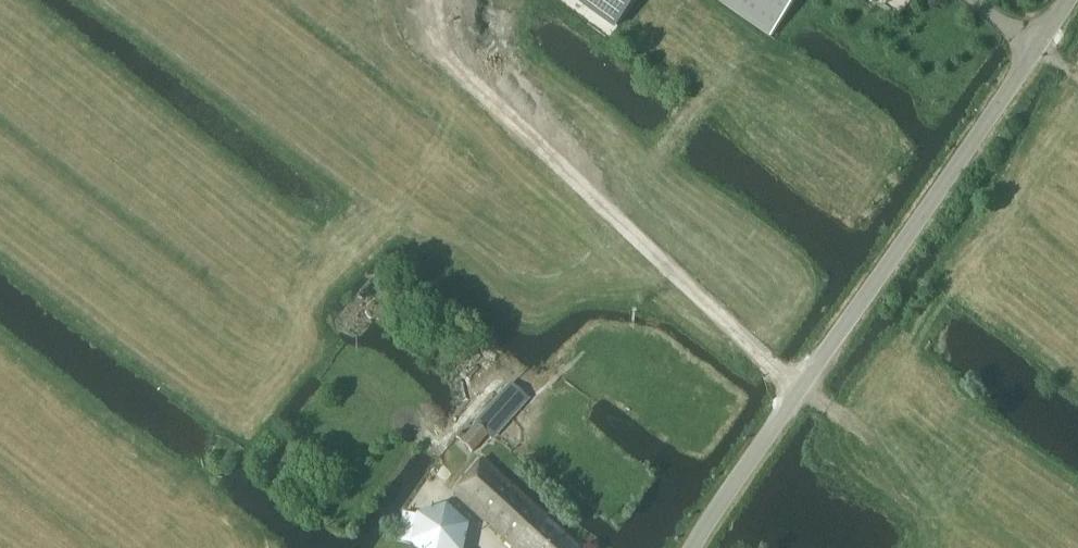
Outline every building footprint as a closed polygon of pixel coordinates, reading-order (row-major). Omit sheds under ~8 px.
[(617,27),(636,0),(580,0),(617,27)] [(771,39),(799,0),(716,0),(771,39)] [(476,425),(461,442),(473,453),(488,436),(476,425)] [(483,459),(452,492),(513,547),(577,547),(483,459)] [(411,545),(414,547),(460,547),(465,528),(444,509),(417,517),(411,545)]
